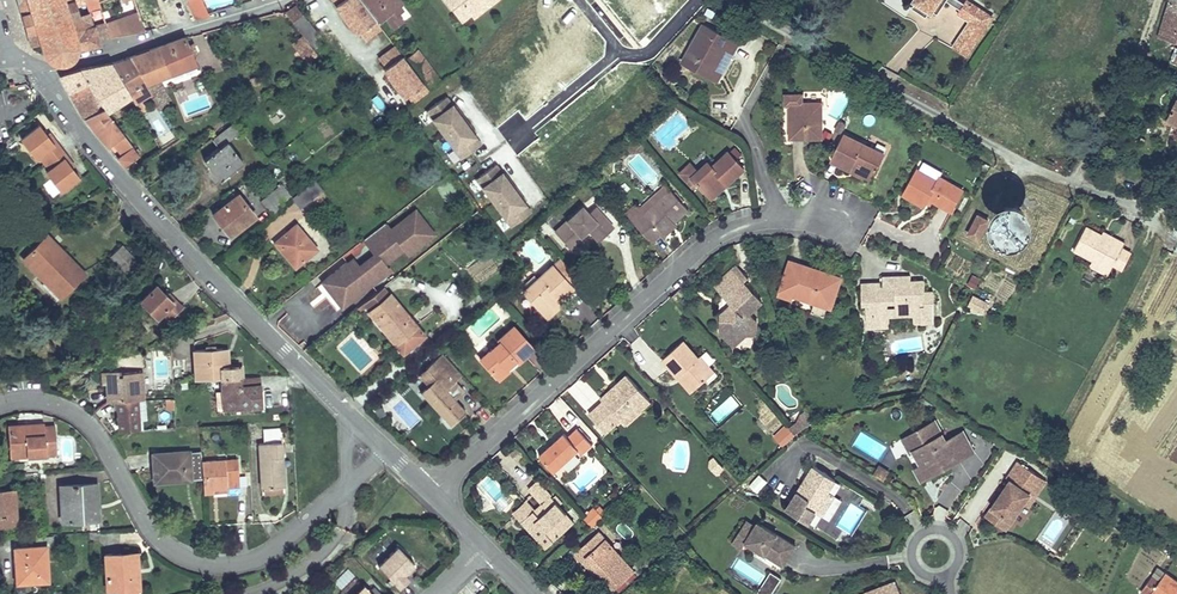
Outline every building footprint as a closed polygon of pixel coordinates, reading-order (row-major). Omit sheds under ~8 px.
[(97,39),(93,22),(82,25),(76,8),(74,8),(71,0),(17,0),(22,14),(20,15),(26,33),(27,33),(31,45),(44,41),(51,60),(58,62),(68,61),(74,57),(76,51),(99,44),(97,39)] [(90,15),(88,6),(86,0),(71,0),(74,8),(76,8),(82,25),(93,22),(90,15)] [(140,18),(146,16),(161,12),(157,0),(134,0),(140,18)] [(194,20),(208,17),(201,0),(185,0),(194,20)] [(361,0),(341,0),(337,4),(336,8),(355,33),(358,34),(361,33),(369,26),(375,33),(382,28),(377,21),(361,0)] [(381,17),(398,4),(395,0),(361,0),(377,21),(381,17)] [(460,20),(470,13),(488,0),(444,0),(460,20)] [(470,13),(473,17),(494,0),(488,0),(470,13)] [(946,0),(917,0),(913,6),(927,16),(932,9),(938,12),(946,0)] [(961,9),(966,2),(963,0),(948,0),(961,9)] [(959,13),(971,21),(984,29),(994,15),(969,0),(967,0),(966,2),(961,9),(959,13)] [(1167,18),(1174,21),(1176,12),(1176,7),(1171,5),(1167,18)] [(396,6),(381,17),(392,30),(401,23),(395,16),(400,12),(396,6)] [(296,7),(285,13),(312,48),(313,48),(319,44),(314,37),(317,35),(296,7)] [(102,12),(110,37),(140,32),(134,14),(112,21),(109,10),(102,12)] [(90,15),(93,22),(97,39),(110,37),(102,12),(90,15)] [(1174,21),(1167,18),(1160,38),(1176,44),(1176,12),(1174,21)] [(140,18),(144,31),(151,30),(146,16),(140,18)] [(984,29),(971,21),(964,31),(978,39),(984,29)] [(682,62),(712,79),(726,53),(732,56),(738,44),(703,25),(682,62)] [(366,40),(375,33),(369,26),(361,33),(366,40)] [(978,39),(964,31),(954,47),(967,56),(978,39)] [(185,38),(129,58),(146,85),(158,79),(196,66),(185,38)] [(51,60),(44,41),(31,45),(35,56),(37,59),(46,62),(51,60)] [(331,59),(319,44),(313,48),(324,64),(331,59)] [(402,54),(405,58),(416,51),(412,46),(402,54)] [(423,97),(430,92),(397,47),(389,53),(395,61),(386,68),(385,73),(404,98),(407,98),(409,97),(418,90),(423,97)] [(441,84),(416,51),(405,58),(430,92),(441,84)] [(381,59),(386,68),(395,61),(389,53),(381,59)] [(726,53),(712,79),(718,82),(732,56),(726,53)] [(129,58),(111,62),(130,95),(146,85),(129,58)] [(105,110),(130,95),(111,62),(81,69),(61,75),(70,91),(88,81),(94,93),(103,106),(105,110)] [(149,91),(157,104),(169,97),(158,79),(146,85),(149,91)] [(94,93),(88,81),(70,91),(76,103),(94,93)] [(149,91),(146,85),(130,95),(132,100),(149,91)] [(409,97),(414,105),(423,97),(418,90),(409,97)] [(103,106),(94,93),(76,103),(84,117),(103,106)] [(791,105),(791,138),(822,137),(821,103),(802,103),(802,95),(786,95),(786,105),(791,105)] [(446,97),(426,112),(461,159),(481,145),(475,137),(469,129),(472,127),(460,111),(457,113),(452,105),(446,97)] [(1176,100),(1166,119),(1176,124),(1176,100)] [(115,123),(105,110),(103,106),(84,117),(99,135),(115,123)] [(138,154),(115,123),(99,135),(102,139),(106,137),(110,142),(111,141),(121,153),(117,156),(124,164),(138,154)] [(204,159),(220,180),(242,163),(227,142),(240,132),(233,124),(212,139),(219,148),(204,159)] [(54,141),(50,142),(46,136),(38,127),(20,140),(35,159),(38,157),(48,170),(45,172),(59,191),(77,177),(71,169),(63,159),(66,157),(54,141)] [(49,134),(46,136),(50,142),(54,141),(49,134)] [(885,154),(844,134),(831,159),(851,169),(853,166),(874,176),(885,154)] [(697,184),(707,194),(722,180),(727,185),(744,170),(728,153),(712,167),(708,163),(698,172),(690,164),(679,174),(693,188),(697,184)] [(66,157),(63,159),(71,169),(74,167),(66,157)] [(496,165),(476,179),(511,227),(531,213),(525,205),(519,197),(522,195),(510,179),(507,181),(502,173),(496,165)] [(874,176),(853,166),(851,169),(851,170),(872,180),(874,176)] [(917,169),(905,191),(926,201),(928,198),(932,200),(951,210),(962,189),(939,176),(937,180),(917,169)] [(722,180),(707,194),(711,199),(727,185),(722,180)] [(293,198),(292,199),(300,209),(323,192),(315,181),(293,198)] [(261,201),(272,215),(292,199),(293,198),(282,185),(261,201)] [(213,213),(230,235),(255,216),(235,189),(221,199),(225,204),(213,213)] [(634,223),(652,243),(661,235),(673,223),(688,210),(670,191),(634,223)] [(926,201),(905,191),(903,194),(924,206),(926,201)] [(1001,200),(996,206),(993,212),(993,219),(995,226),(998,232),(1004,236),(1011,238),(1018,238),(1024,236),(1030,231),(1034,226),(1035,219),(1035,212),(1032,205),(1027,200),(1021,197),(1014,196),(1007,197),(1001,200)] [(554,232),(568,246),(580,235),(587,229),(592,234),(599,228),(605,234),(613,227),(594,208),(587,214),(581,207),(554,232)] [(389,231),(383,223),(363,239),(374,254),(358,267),(352,260),(325,282),(345,306),(371,285),(370,283),(387,269),(384,266),(382,263),(402,247),(404,250),(407,255),(433,234),(414,211),(389,231)] [(967,235),(976,240),(987,219),(978,214),(967,235)] [(673,223),(661,235),(663,237),(676,226),(673,223)] [(1085,224),(1073,247),(1088,255),(1111,267),(1124,240),(1114,235),(1112,238),(1101,232),(1085,224)] [(281,248),(295,268),(316,250),(296,225),(280,238),(285,245),(281,248)] [(599,228),(592,234),(598,241),(605,234),(599,228)] [(1103,229),(1101,232),(1112,238),(1114,235),(1103,229)] [(40,285),(54,299),(83,272),(67,256),(64,258),(61,255),(64,252),(47,235),(22,258),(44,281),(40,285)] [(583,239),(580,235),(568,246),(571,250),(583,239)] [(109,255),(126,274),(139,263),(121,244),(109,255)] [(402,247),(382,263),(384,266),(404,250),(402,247)] [(1088,255),(1085,260),(1108,272),(1111,267),(1088,255)] [(792,294),(814,301),(827,306),(831,307),(841,278),(827,273),(826,277),(821,275),(823,272),(790,260),(779,293),(791,297),(792,294)] [(522,292),(540,312),(556,298),(558,300),(572,288),(551,266),(522,292)] [(389,272),(387,269),(370,283),(371,285),(372,286),(389,272)] [(721,314),(720,332),(726,339),(733,333),(746,334),(754,334),(755,320),(748,313),(760,301),(731,270),(714,285),(720,292),(723,289),(729,295),(725,297),(732,304),(735,308),(728,314),(721,314)] [(966,284),(975,288),(980,278),(971,274),(966,284)] [(910,277),(894,278),(894,288),(885,288),(881,288),(881,284),(861,285),(862,305),(866,305),(866,315),(873,315),(873,328),(888,327),(888,316),(887,312),(887,308),(887,303),(895,303),(895,308),(920,307),(920,324),(934,323),(933,292),(924,293),(924,281),(911,282),(910,277)] [(885,278),(885,288),(894,288),(894,278),(885,278)] [(342,309),(345,306),(325,282),(322,285),(342,309)] [(173,299),(170,302),(162,293),(155,286),(140,301),(157,318),(162,313),(168,319),(180,307),(173,299)] [(382,287),(361,304),(381,328),(386,324),(400,340),(417,326),(390,293),(389,294),(382,287)] [(685,294),(680,289),(672,297),(676,302),(685,294)] [(723,289),(720,292),(725,297),(729,295),(723,289)] [(162,293),(170,302),(173,299),(164,291),(162,293)] [(974,293),(970,301),(985,310),(990,302),(974,293)] [(556,298),(540,312),(546,319),(562,305),(558,300),(556,298)] [(827,306),(814,301),(811,311),(824,316),(827,306)] [(732,304),(721,314),(728,314),(735,308),(732,304)] [(920,307),(895,308),(887,308),(888,316),(913,315),(913,324),(920,324),(920,307)] [(386,324),(381,328),(402,352),(424,334),(417,326),(400,340),(386,324)] [(498,343),(480,359),(495,377),(514,360),(516,363),(525,356),(524,354),(532,348),(513,326),(496,341),(498,343)] [(733,333),(726,339),(733,346),(746,334),(733,333)] [(683,341),(662,360),(677,378),(682,373),(695,388),(714,373),(700,356),(697,358),(683,341)] [(192,350),(193,379),(220,377),(227,377),(227,367),(221,367),(221,348),(192,350)] [(454,382),(461,375),(441,353),(425,368),(435,378),(419,392),(449,424),(464,410),(453,398),(452,396),(457,392),(458,394),(462,391),(454,382)] [(514,360),(495,377),(498,380),(516,363),(514,360)] [(239,366),(227,367),(227,377),(239,376),(239,366)] [(435,378),(425,368),(418,374),(427,385),(435,378)] [(136,399),(142,398),(140,371),(116,373),(116,370),(105,371),(107,400),(116,399),(136,399)] [(682,373),(677,378),(691,393),(695,388),(682,373)] [(258,375),(239,376),(227,377),(220,377),(221,408),(259,406),(258,375)] [(589,415),(605,432),(619,420),(634,407),(639,411),(649,401),(626,376),(601,399),(603,402),(589,415)] [(136,399),(116,399),(118,430),(137,429),(136,399)] [(623,424),(639,411),(634,407),(619,420),(623,424)] [(409,424),(418,420),(413,409),(404,414),(409,424)] [(939,420),(931,424),(934,429),(942,425),(939,420)] [(44,423),(8,426),(9,453),(25,452),(26,456),(56,454),(55,426),(44,426),(44,423)] [(977,452),(967,431),(949,440),(942,425),(934,429),(931,424),(916,431),(923,445),(915,448),(922,463),(916,466),(922,478),(951,464),(948,459),(956,456),(956,457),(962,459),(977,452)] [(777,439),(789,429),(786,425),(775,436),(777,439)] [(281,487),(282,487),(280,438),(282,437),(282,427),(262,428),(263,443),(258,443),(260,487),(262,487),(281,487)] [(539,456),(554,472),(578,451),(582,455),(592,445),(577,429),(567,438),(564,434),(553,444),(555,446),(552,448),(550,446),(539,456)] [(789,429),(777,439),(783,445),(795,435),(789,429)] [(916,431),(905,436),(912,450),(915,448),(923,445),(916,431)] [(904,442),(892,446),(895,458),(908,454),(904,442)] [(201,460),(200,451),(152,453),(153,481),(202,479),(201,460)] [(956,456),(948,459),(951,464),(962,459),(956,457),(956,456)] [(707,465),(716,475),(724,468),(714,458),(707,465)] [(1007,525),(1025,498),(1031,489),(1025,485),(1036,469),(1019,458),(1008,474),(1011,476),(987,511),(1007,525)] [(201,460),(202,479),(202,491),(213,491),(213,487),(237,486),(236,459),(201,460)] [(873,469),(883,476),(888,468),(877,462),(873,469)] [(836,479),(814,464),(801,485),(805,487),(802,492),(798,489),(787,506),(809,521),(816,510),(822,514),(836,493),(829,489),(836,479)] [(1047,477),(1036,469),(1025,485),(1031,489),(1025,498),(1030,502),(1047,477)] [(762,493),(767,477),(754,473),(749,488),(762,493)] [(521,523),(545,550),(574,523),(550,498),(551,496),(536,481),(527,490),(547,511),(539,518),(533,512),(521,523)] [(64,485),(66,520),(97,519),(95,483),(64,485)] [(15,524),(14,488),(0,488),(0,524),(15,524)] [(533,512),(539,518),(547,511),(540,504),(533,512)] [(759,528),(755,525),(746,519),(732,541),(741,547),(746,541),(783,565),(795,546),(762,524),(759,528)] [(598,572),(614,588),(633,571),(598,533),(577,552),(584,560),(586,558),(598,572)] [(25,574),(25,581),(47,580),(45,546),(53,545),(53,536),(36,537),(36,546),(14,547),(15,575),(25,574)] [(413,561),(396,544),(377,563),(399,585),(407,576),(402,571),(406,567),(413,561)] [(104,555),(106,590),(137,588),(136,574),(133,575),(132,553),(104,555)] [(584,560),(582,562),(594,575),(598,572),(586,558),(584,560)] [(758,593),(772,593),(780,576),(768,571),(758,593)] [(1165,574),(1159,582),(1151,577),(1141,593),(1142,593),(1176,593),(1176,583),(1165,574)] [(364,583),(353,593),(374,593),(364,583)] [(638,584),(628,593),(648,593),(638,584)] [(894,585),(871,593),(897,593),(894,585)]
